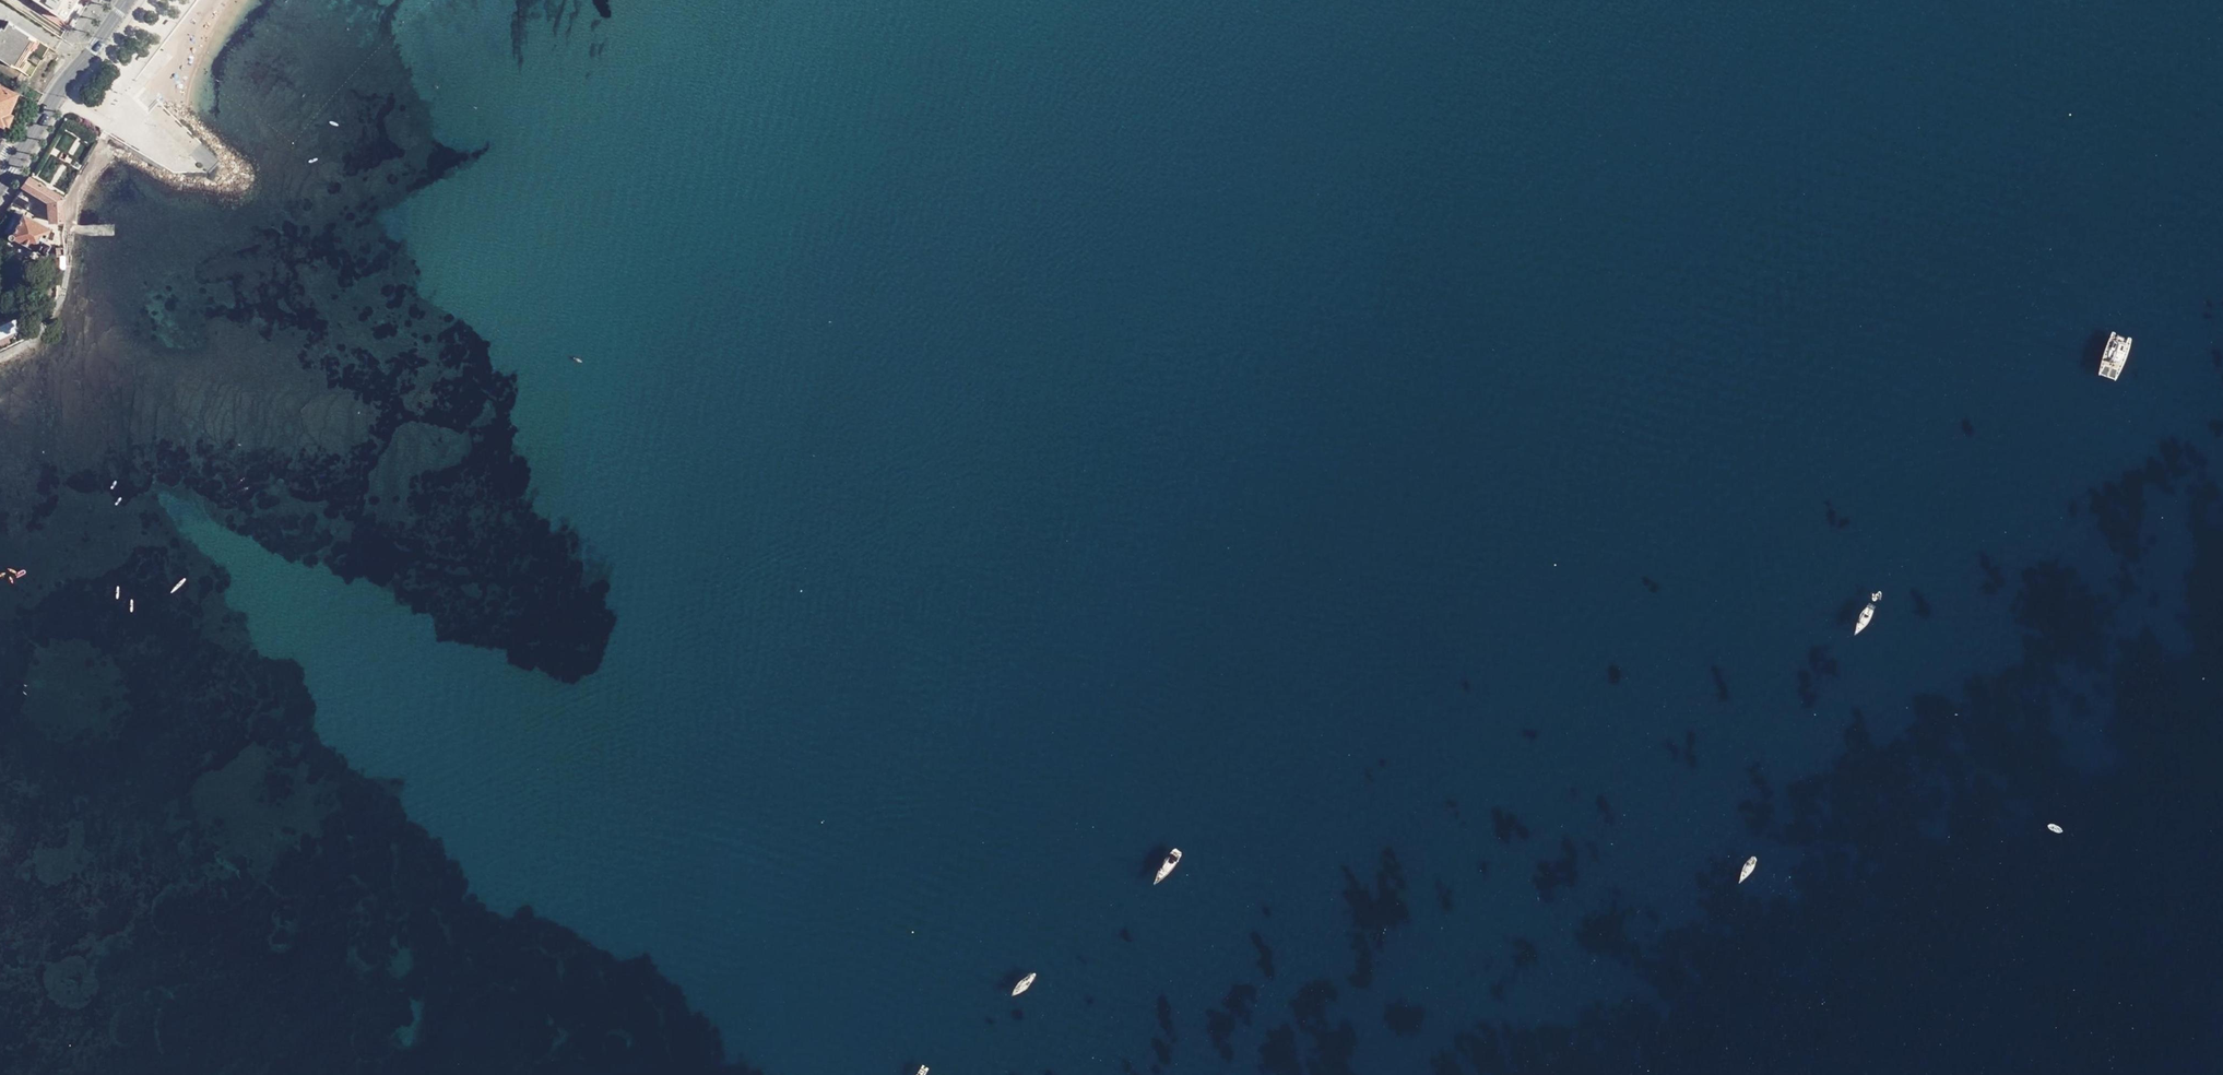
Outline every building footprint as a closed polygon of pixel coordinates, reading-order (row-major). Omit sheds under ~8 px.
[(66,20),(79,0),(36,0),(66,20)] [(19,68),(39,38),(11,20),(5,26),(2,25),(0,29),(0,55),(19,68)] [(4,124),(5,123),(6,123),(6,122),(7,122),(8,121),(9,122),(11,116),(10,116),(11,114),(9,113),(10,111),(17,93),(0,86),(0,122),(4,124)] [(202,145),(192,157),(210,173),(220,161),(202,145)] [(67,198),(30,177),(23,187),(48,202),(51,221),(67,219),(64,204),(67,198)] [(18,196),(14,201),(25,209),(28,204),(18,196)] [(46,239),(51,228),(23,215),(16,211),(5,234),(10,236),(10,237),(10,238),(11,239),(12,239),(13,239),(14,239),(15,238),(40,250),(40,251),(40,252),(41,252),(42,252),(43,252),(43,251),(47,253),(52,243),(46,240),(47,239),(46,239)] [(66,255),(66,246),(57,247),(58,255),(66,255)]
